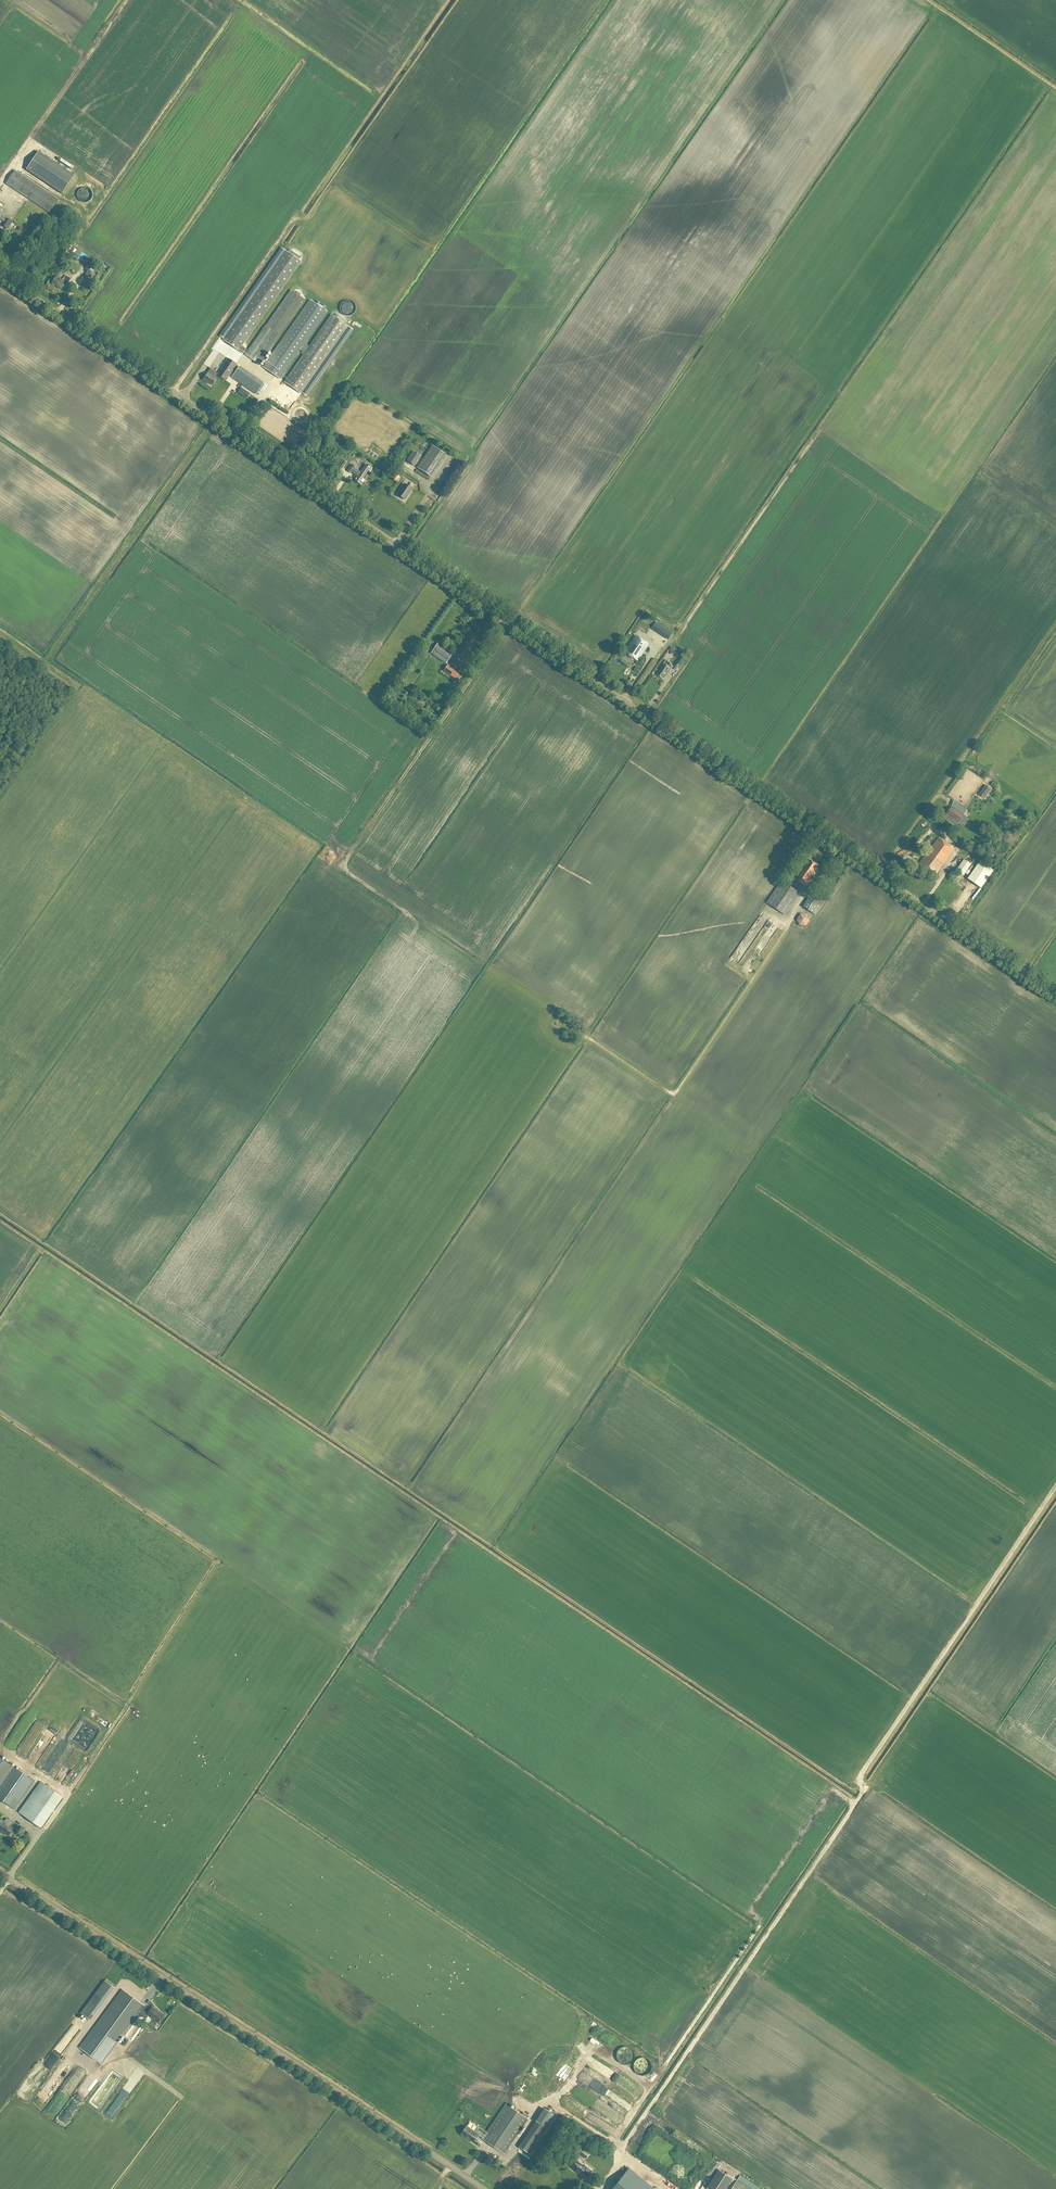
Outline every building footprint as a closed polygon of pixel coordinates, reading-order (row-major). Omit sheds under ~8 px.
[(38,151),(26,169),(63,194),(75,175),(38,151)] [(15,170),(6,183),(50,213),(59,199),(15,170)] [(6,227),(11,221),(7,218),(2,225),(6,227)] [(286,251),(223,340),(243,353),(246,349),(242,346),(301,261),(286,251)] [(68,284),(71,279),(66,275),(62,280),(57,276),(52,283),(62,289),(66,283),(68,284)] [(266,325),(245,355),(260,365),(305,299),(291,290),(267,326),(266,325)] [(264,367),(280,379),(327,311),(311,300),(264,367)] [(284,382),(301,393),(348,326),(332,314),(284,382)] [(217,374),(219,375),(226,380),(237,364),(228,358),(218,373),(217,374)] [(218,373),(215,372),(211,369),(203,380),(209,384),(210,383),(213,385),(217,379),(219,375),(217,374),(218,373)] [(232,378),(257,392),(264,379),(247,370),(245,373),(237,369),(232,378)] [(247,398),(249,395),(240,389),(238,392),(247,398)] [(417,468),(431,477),(446,454),(432,445),(417,468)] [(407,461),(415,466),(421,457),(413,451),(407,461)] [(371,468),(371,467),(366,464),(366,465),(361,472),(355,468),(355,467),(352,465),(348,471),(351,473),(352,472),(358,476),(356,480),(355,480),(360,483),(370,467),(371,468)] [(397,482),(400,477),(395,473),(391,479),(397,482)] [(405,500),(412,489),(405,484),(398,495),(405,500)] [(645,630),(651,634),(656,627),(650,623),(645,630)] [(664,634),(667,629),(662,625),(658,630),(664,634)] [(473,645),(478,638),(472,633),(469,637),(466,640),(465,640),(456,654),(469,662),(478,648),(473,645)] [(629,648),(626,653),(638,661),(649,644),(635,635),(627,647),(629,648)] [(446,663),(454,652),(439,642),(431,653),(446,663)] [(681,655),(675,663),(679,666),(685,658),(681,655)] [(670,664),(668,667),(664,663),(657,673),(664,678),(671,669),(673,666),(670,664)] [(460,675),(446,666),(442,671),(456,681),(460,675)] [(962,826),(968,818),(952,806),(944,818),(956,826),(958,823),(962,826)] [(939,838),(920,864),(935,875),(954,849),(939,838)] [(967,852),(964,857),(972,861),(974,857),(967,852)] [(803,866),(795,878),(807,886),(816,873),(815,873),(817,869),(816,868),(818,865),(810,859),(806,866),(803,866)] [(964,860),(957,871),(964,877),(972,866),(964,860)] [(981,861),(968,879),(981,888),(994,870),(981,861)] [(801,893),(782,880),(767,902),(786,915),(801,893)] [(815,889),(804,906),(816,915),(827,898),(815,889)] [(806,926),(810,920),(807,914),(801,914),(797,919),(799,925),(806,926)] [(578,1040),(582,1034),(572,1027),(568,1032),(578,1040)] [(30,1738),(35,1740),(40,1731),(35,1729),(30,1738)] [(12,1765),(0,1757),(0,1799),(15,1809),(34,1781),(12,1765)] [(45,1768),(50,1771),(54,1765),(49,1762),(45,1768)] [(41,1828),(63,1797),(41,1781),(32,1795),(31,1794),(19,1812),(41,1828)] [(1,1819),(0,1821),(0,1830),(8,1836),(14,1828),(1,1819)] [(102,1985),(82,2011),(91,2018),(114,1987),(110,1983),(106,1988),(102,1985)] [(144,2018),(147,2014),(148,2014),(147,2015),(159,2024),(164,2016),(159,2012),(159,2011),(152,2007),(150,2010),(144,2006),(122,1989),(96,2024),(79,2047),(102,2064),(119,2040),(138,2014),(144,2018)] [(134,2042),(144,2027),(141,2025),(132,2040),(134,2042)] [(55,2052),(42,2064),(48,2070),(61,2058),(55,2052)] [(99,2109),(122,2077),(113,2071),(90,2102),(99,2109)] [(51,2083),(58,2087),(61,2081),(55,2077),(51,2083)] [(50,2094),(57,2089),(52,2084),(46,2089),(50,2094)] [(121,2092),(106,2114),(111,2117),(126,2095),(121,2092)] [(504,2154),(528,2119),(506,2103),(487,2132),(482,2129),(478,2135),(483,2138),(482,2139),(504,2154)] [(555,2121),(542,2112),(541,2112),(536,2120),(536,2121),(549,2129),(555,2121)] [(473,2142),(478,2135),(482,2129),(478,2126),(474,2132),(466,2126),(461,2134),(473,2142)] [(588,2176),(592,2171),(584,2165),(583,2166),(577,2161),(572,2167),(576,2170),(575,2171),(580,2175),(583,2172),(588,2176)] [(718,2168),(707,2187),(711,2188),(726,2188),(733,2177),(718,2168)] [(632,2170),(619,2188),(661,2188),(632,2170)]
